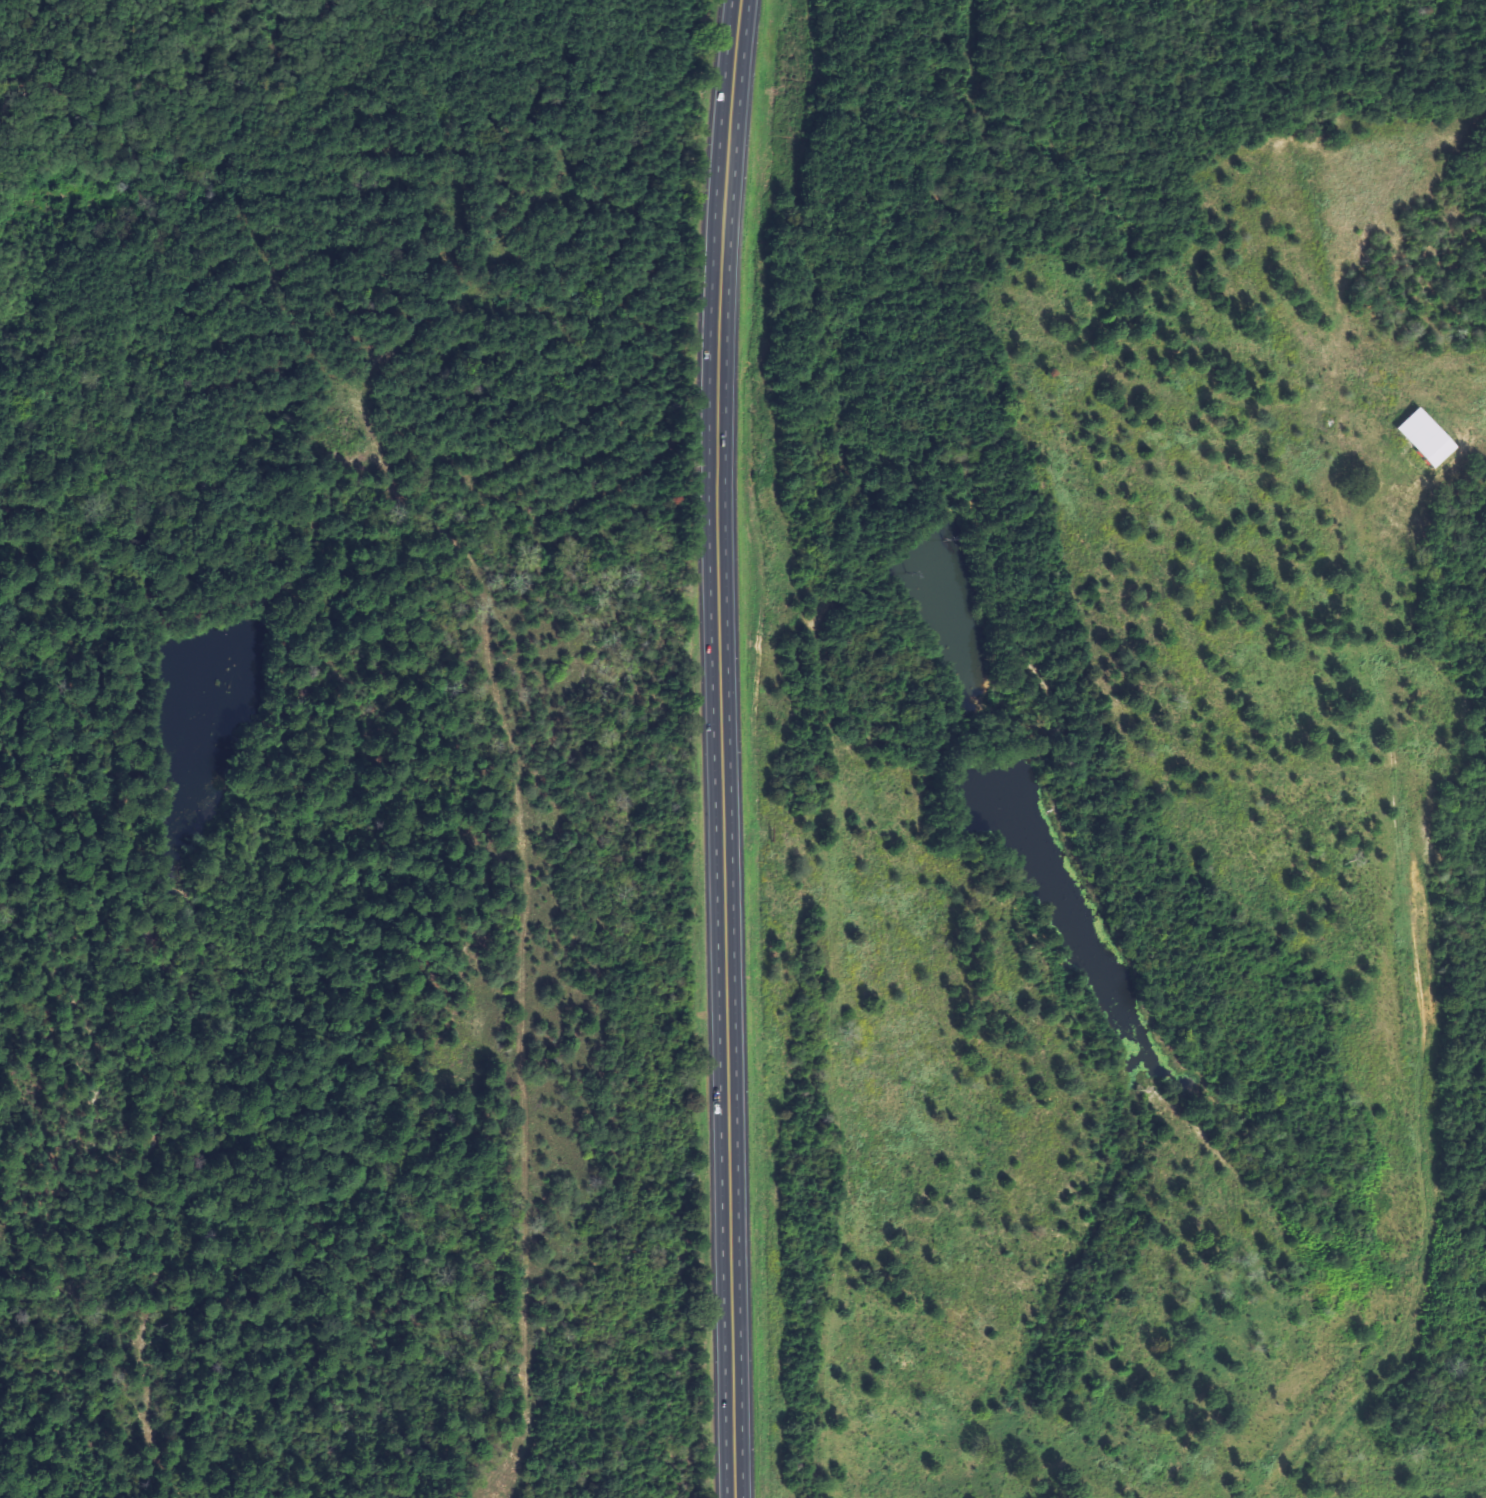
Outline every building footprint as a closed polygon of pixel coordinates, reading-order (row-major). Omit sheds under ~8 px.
[(1401,429),(1439,469),(1462,448),(1424,408),(1401,429)]
